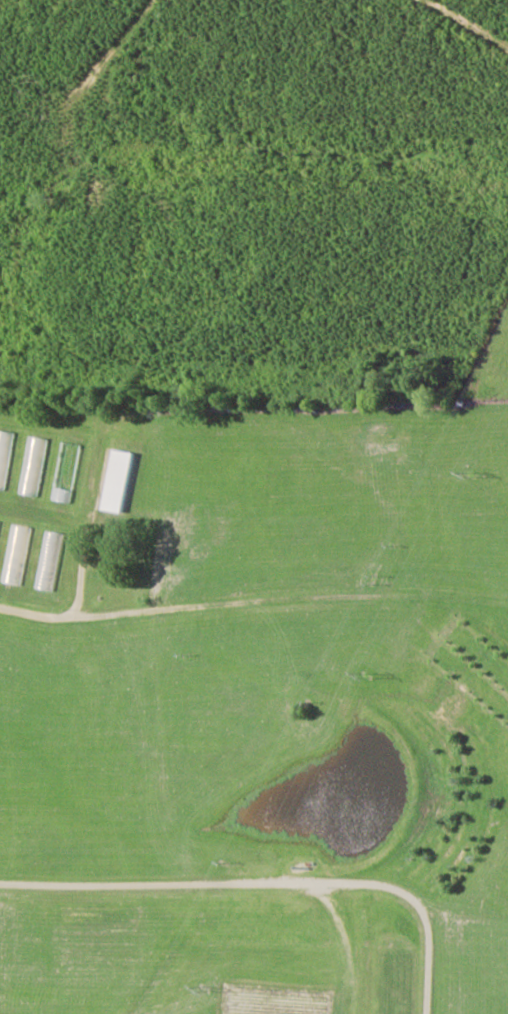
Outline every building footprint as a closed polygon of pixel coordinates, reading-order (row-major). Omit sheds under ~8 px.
[(37,496),(48,438),(30,435),(19,493),(37,496)] [(52,499),(71,503),(80,444),(62,441),(52,499)] [(102,509),(122,512),(133,452),(113,448),(102,509)] [(53,591),(64,533),(47,530),(35,587),(53,591)] [(11,542),(2,581),(20,585),(29,546),(11,542)]
